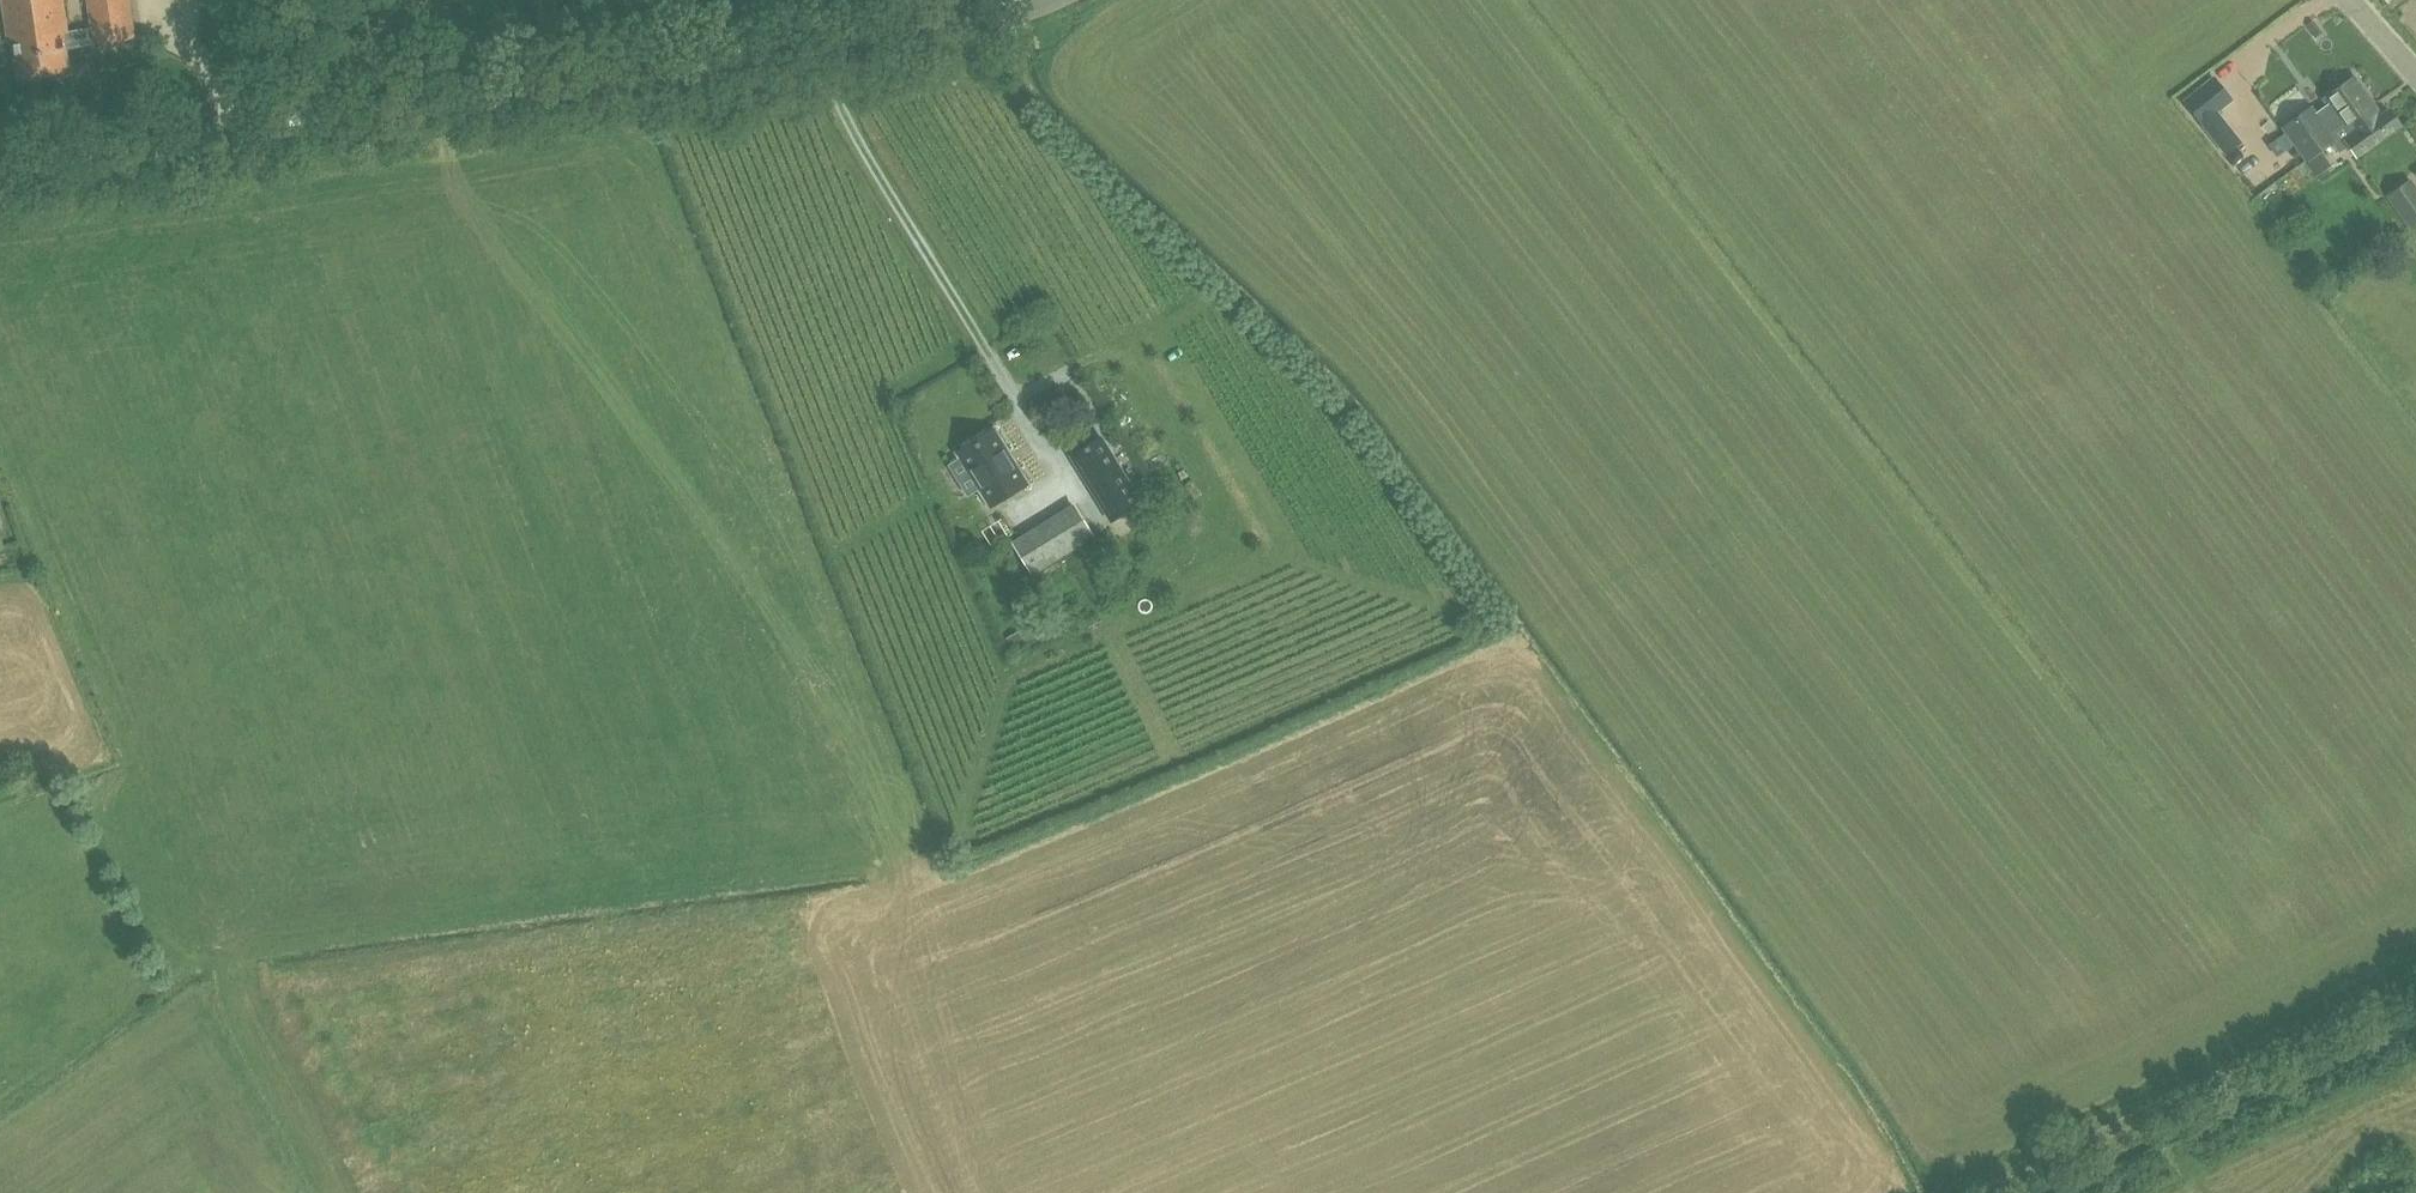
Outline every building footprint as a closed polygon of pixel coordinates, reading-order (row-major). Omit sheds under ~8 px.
[(10,40),(17,39),(22,76),(71,70),(67,41),(93,37),(94,45),(138,38),(132,0),(88,0),(91,26),(65,29),(61,0),(4,0),(10,40)] [(2183,102),(2225,154),(2240,142),(2217,113),(2233,101),(2214,77),(2183,102)] [(2307,162),(2332,143),(2334,141),(2328,133),(2336,128),(2341,124),(2344,127),(2374,105),(2353,78),(2324,100),(2329,106),(2316,116),(2311,109),(2283,129),(2307,162)] [(2341,124),(2336,128),(2357,157),(2400,125),(2388,109),(2380,114),(2374,105),(2344,127),(2341,124)] [(2261,142),(2226,156),(2236,183),(2272,170),(2261,142)] [(2411,229),(2415,226),(2415,189),(2409,180),(2387,195),(2411,229)] [(958,452),(990,505),(1027,483),(994,430),(958,452)] [(1005,444),(1017,459),(1028,451),(1016,436),(1005,444)] [(1101,438),(1068,458),(1073,466),(1110,525),(1142,504),(1101,438)] [(1076,508),(1046,527),(1063,555),(1093,536),(1076,508)] [(1048,563),(1032,536),(1015,546),(1032,573),(1048,563)]
